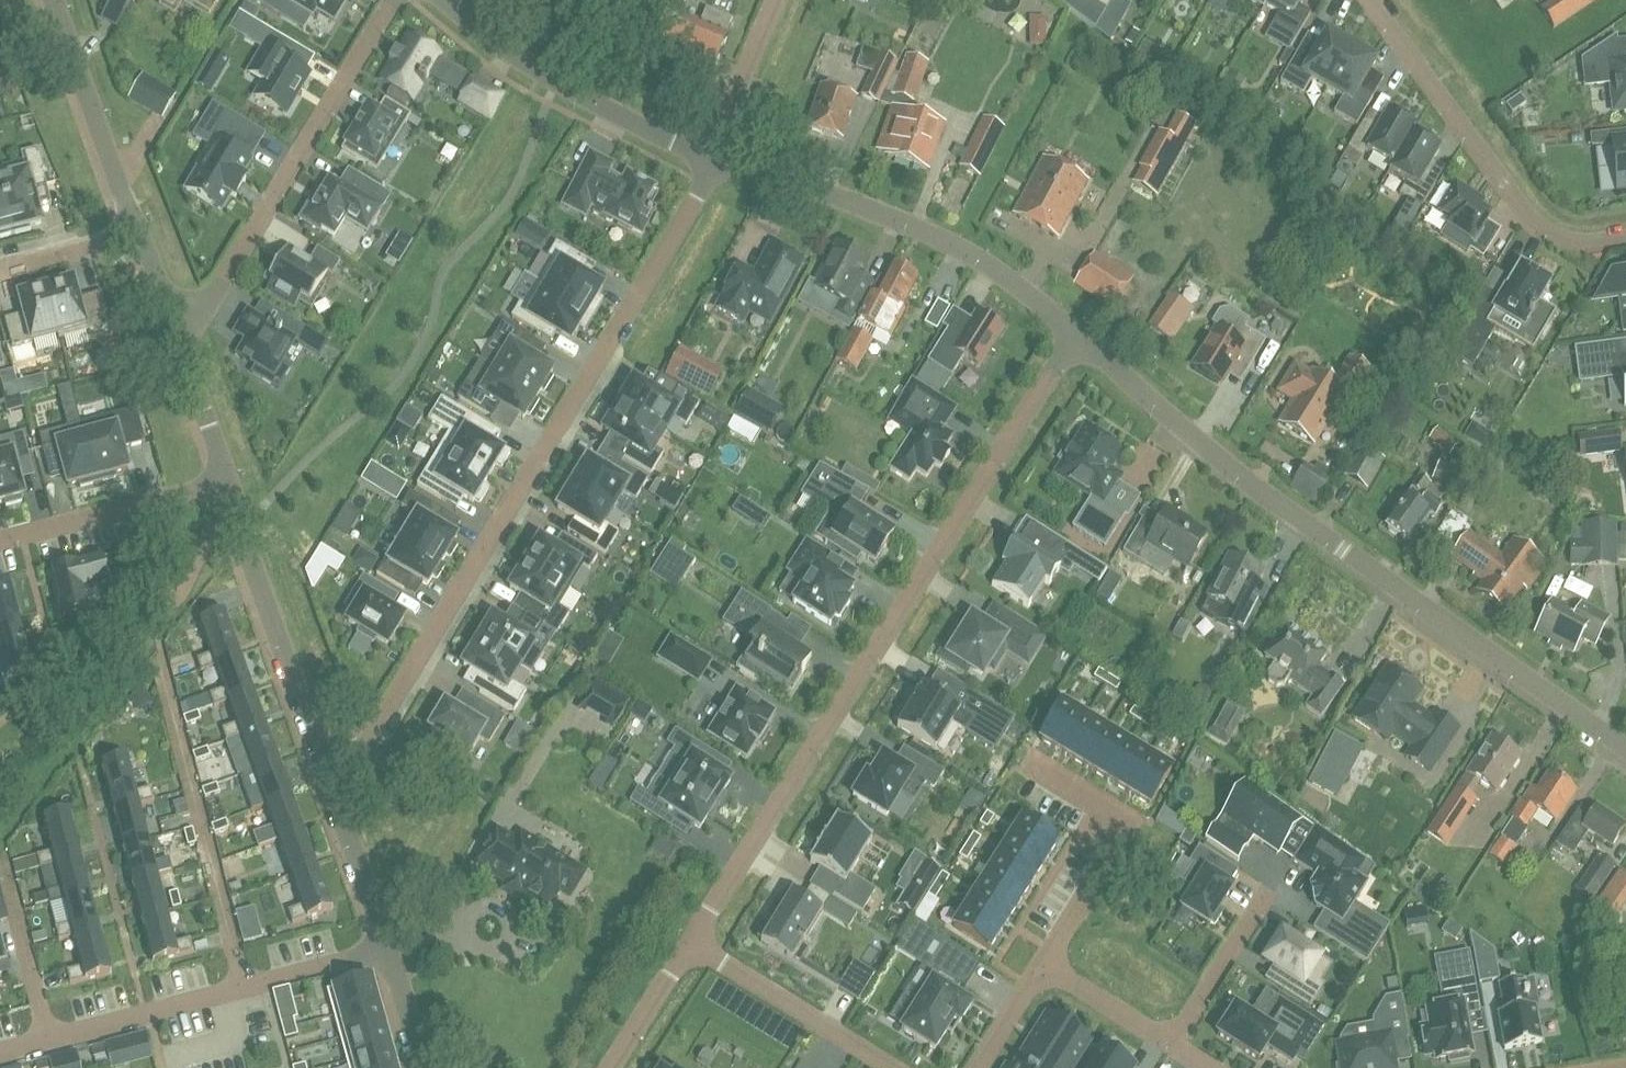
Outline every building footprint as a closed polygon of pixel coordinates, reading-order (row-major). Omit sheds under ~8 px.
[(100,15),(117,25),(132,0),(109,0),(100,15)] [(173,9),(179,0),(158,0),(173,9)] [(196,6),(211,15),(220,0),(200,0),(196,6)] [(281,16),(290,2),(313,16),(316,10),(334,21),(347,0),(255,0),(281,16)] [(1061,3),(1095,29),(1112,0),(1063,0),(1061,3)] [(1264,4),(1279,13),(1273,22),(1297,36),(1310,13),(1297,6),(1300,0),(1267,0),(1264,4)] [(1553,28),(1553,29),(1596,0),(1551,0),(1539,8),(1553,28)] [(701,23),(677,12),(663,42),(682,50),(676,65),(703,76),(709,61),(716,65),(728,36),(726,34),(732,20),(708,9),(701,23)] [(1120,21),(1106,11),(1096,29),(1110,40),(1120,21)] [(230,28),(247,38),(256,22),(240,12),(230,28)] [(1327,88),(1351,47),(1342,42),(1344,38),(1331,31),(1329,34),(1327,32),(1310,60),(1297,53),(1280,81),(1302,94),(1311,79),(1327,88)] [(263,49),(248,74),(263,83),(255,96),(286,114),(310,74),(306,72),(298,68),(307,52),(273,32),(263,49)] [(437,44),(421,35),(418,40),(411,36),(401,52),(397,49),(391,59),(395,62),(384,81),(392,85),(388,93),(405,104),(421,77),(426,80),(442,54),(434,49),(437,44)] [(1625,110),(1625,60),(1619,61),(1616,35),(1581,59),(1582,69),(1594,68),(1596,84),(1611,82),(1614,111),(1625,110)] [(1351,47),(1327,88),(1343,98),(1334,112),(1356,125),(1373,97),(1359,89),(1376,61),(1351,47)] [(875,101),(878,96),(881,97),(885,89),(888,84),(898,61),(880,52),(873,68),(861,94),(875,101)] [(928,62),(906,53),(899,73),(895,72),(888,90),(903,98),(914,102),(928,62)] [(1171,82),(1178,86),(1188,70),(1180,65),(1171,82)] [(143,72),(128,97),(162,118),(177,92),(146,73),(143,72)] [(209,94),(216,83),(201,74),(194,85),(209,94)] [(461,99),(490,116),(500,100),(471,83),(461,99)] [(820,85),(806,127),(842,139),(856,96),(820,85)] [(1526,103),(1520,94),(1506,104),(1512,113),(1526,103)] [(411,114),(385,99),(378,110),(369,104),(355,126),(356,126),(342,149),(377,170),(411,114)] [(237,152),(253,127),(214,103),(207,115),(222,124),(197,166),(201,168),(188,188),(221,208),(230,192),(235,195),(245,179),(240,176),(250,160),(237,152)] [(942,124),(893,107),(892,106),(878,150),(888,154),(887,156),(927,170),(942,124)] [(1389,171),(1415,126),(1389,111),(1379,128),(1375,129),(1363,122),(1348,147),(1342,158),(1357,167),(1366,151),(1392,165),(1388,171),(1389,171)] [(958,165),(980,176),(1004,127),(983,116),(961,160),(958,165)] [(1415,126),(1389,171),(1406,182),(1399,194),(1422,207),(1437,181),(1423,174),(1439,147),(1413,132),(1416,127),(1415,126)] [(1610,129),(1612,144),(1617,194),(1625,193),(1625,127),(1610,129)] [(1158,195),(1186,145),(1158,130),(1139,165),(1141,166),(1133,182),(1158,195)] [(14,235),(31,230),(30,226),(41,223),(32,188),(47,185),(43,170),(45,169),(40,153),(39,153),(37,148),(21,152),(26,173),(0,180),(0,183),(14,235)] [(614,163),(592,152),(571,194),(597,207),(595,211),(612,220),(614,216),(644,231),(656,207),(654,205),(661,192),(656,189),(658,185),(629,171),(625,179),(609,171),(614,163)] [(1087,179),(1044,156),(1013,214),(1057,237),(1087,179)] [(1348,177),(1337,170),(1328,185),(1339,192),(1348,177)] [(350,190),(330,178),(315,201),(311,199),(299,219),(320,231),(322,228),(334,235),(345,218),(367,231),(390,194),(359,176),(350,190)] [(0,183),(0,238),(14,235),(0,183)] [(1468,247),(1483,257),(1500,230),(1486,222),(1490,217),(1478,209),(1482,203),(1456,187),(1454,191),(1449,188),(1437,206),(1442,209),(1439,213),(1464,228),(1460,235),(1471,242),(1468,247)] [(1396,220),(1391,229),(1404,236),(1409,228),(1396,220)] [(551,234),(542,229),(532,245),(541,251),(551,234)] [(401,264),(415,241),(401,233),(387,256),(401,264)] [(583,258),(557,242),(548,256),(552,258),(538,282),(594,315),(603,299),(598,296),(603,287),(575,270),(583,258)] [(854,324),(876,284),(862,276),(871,261),(839,244),(815,288),(840,302),(834,313),(854,324)] [(719,310),(745,324),(753,307),(773,318),(802,262),(799,261),(801,257),(781,246),(779,250),(773,247),(757,277),(741,268),(719,310)] [(310,260),(288,247),(280,260),(276,258),(263,280),(271,285),(268,292),(294,308),(298,301),(311,310),(326,287),(321,284),(328,273),(332,276),(341,262),(318,248),(310,260)] [(1132,277),(1094,252),(1074,282),(1112,307),(1132,277)] [(1495,329),(1518,342),(1526,327),(1542,336),(1556,311),(1536,300),(1549,278),(1535,270),(1533,274),(1519,266),(1501,297),(1484,287),(1446,352),(1472,367),(1495,329)] [(881,282),(859,322),(870,328),(876,331),(891,339),(906,312),(902,310),(918,281),(892,268),(884,283),(881,282)] [(1619,299),(1623,332),(1625,332),(1625,268),(1611,269),(1591,302),(1619,299)] [(365,270),(356,285),(380,299),(389,284),(365,270)] [(60,338),(110,325),(102,292),(78,298),(73,280),(46,288),(60,338)] [(594,315),(538,282),(524,305),(520,303),(512,316),(538,332),(546,320),(573,336),(579,327),(584,331),(594,315)] [(59,339),(60,338),(46,288),(18,295),(23,313),(4,318),(12,347),(57,334),(59,339)] [(1148,327),(1163,338),(1186,305),(1170,294),(1148,327)] [(1210,324),(1216,328),(1193,365),(1221,383),(1237,357),(1250,365),(1265,340),(1244,328),(1249,320),(1229,308),(1219,310),(1210,324)] [(247,340),(239,354),(257,365),(252,373),(278,389),(291,369),(281,363),(294,341),(298,343),(307,328),(280,312),(272,326),(248,312),(236,333),(247,340)] [(961,338),(948,330),(928,362),(951,377),(964,357),(979,367),(1002,330),(997,327),(999,323),(984,314),(982,317),(976,314),(961,338)] [(503,322),(494,337),(505,344),(491,367),(538,395),(541,390),(544,392),(553,378),(550,375),(553,370),(522,352),(530,339),(503,322)] [(1288,329),(1275,322),(1270,330),(1283,338),(1288,329)] [(873,340),(872,340),(855,330),(837,360),(856,371),(873,340)] [(1624,407),(1625,407),(1625,358),(1620,358),(1617,342),(1575,347),(1579,382),(1621,377),(1624,407)] [(723,371),(694,355),(679,347),(664,374),(708,398),(723,371)] [(1295,362),(1276,392),(1291,401),(1277,423),(1315,446),(1333,417),(1336,420),(1350,398),(1355,401),(1373,371),(1349,356),(1332,382),(1311,369),(1310,371),(1295,362)] [(535,399),(538,395),(491,367),(477,390),(466,383),(457,397),(492,418),(500,405),(523,419),(526,414),(530,416),(539,401),(535,399)] [(0,376),(0,380),(5,404),(50,395),(46,377),(14,384),(12,374),(0,376)] [(957,407),(912,378),(884,423),(886,424),(894,410),(917,425),(890,469),(909,481),(916,470),(927,477),(935,464),(940,468),(943,463),(942,461),(945,457),(947,457),(950,452),(945,449),(953,436),(924,418),(938,396),(956,408),(957,407)] [(620,405),(664,432),(673,418),(686,426),(700,403),(668,384),(660,397),(634,381),(634,382),(628,379),(619,393),(625,396),(620,405)] [(785,408),(750,389),(750,388),(735,414),(771,434),(785,408)] [(501,433),(441,398),(428,419),(449,432),(440,447),(488,477),(496,464),(502,467),(511,452),(495,443),(501,433)] [(664,432),(620,405),(614,414),(609,412),(601,426),(606,428),(605,430),(632,446),(625,458),(651,474),(664,453),(655,447),(664,432)] [(82,423),(98,482),(116,477),(115,473),(128,470),(122,448),(145,442),(136,408),(82,423)] [(710,427),(721,434),(731,420),(720,413),(710,427)] [(98,482),(82,423),(80,423),(84,436),(42,447),(50,475),(61,472),(66,475),(68,486),(79,483),(81,487),(98,482)] [(1495,435),(1473,423),(1465,437),(1486,450),(1495,435)] [(1432,445),(1442,453),(1444,451),(1450,455),(1458,444),(1438,428),(1429,439),(1434,443),(1432,445)] [(1064,463),(1057,473),(1092,496),(1072,527),(1105,547),(1125,515),(1104,501),(1119,477),(1108,470),(1120,451),(1085,429),(1073,448),(1068,444),(1058,459),(1064,463)] [(1578,435),(1580,457),(1621,453),(1619,430),(1578,435)] [(5,501),(6,505),(22,501),(21,497),(24,496),(15,465),(30,461),(22,434),(0,440),(0,452),(1,456),(0,457),(0,502),(5,501)] [(1367,488),(1385,459),(1361,444),(1343,474),(1367,488)] [(488,477),(440,447),(417,485),(443,501),(451,489),(473,502),(474,500),(480,503),(489,488),(484,485),(488,477)] [(1474,471),(1443,456),(1432,480),(1462,494),(1474,471)] [(609,471),(587,458),(586,461),(581,458),(573,471),(578,474),(572,483),(614,509),(624,493),(635,500),(649,478),(617,459),(609,471)] [(389,473),(370,462),(361,478),(379,489),(389,473)] [(850,480),(821,462),(801,494),(842,521),(828,543),(857,562),(862,555),(875,563),(894,534),(853,507),(855,504),(840,495),(850,480)] [(1313,470),(1305,465),(1292,484),(1291,486),(1314,502),(1334,473),(1318,463),(1313,470)] [(1399,534),(1409,541),(1419,528),(1422,530),(1432,517),(1434,519),(1444,505),(1425,492),(1430,484),(1418,475),(1408,487),(1412,490),(1406,498),(1405,497),(1386,524),(1389,526),(1389,530),(1395,535),(1399,534)] [(614,509),(572,483),(567,492),(562,489),(554,502),(559,505),(557,508),(586,525),(579,538),(606,554),(619,532),(605,523),(614,509)] [(682,495),(668,487),(659,502),(673,511),(682,495)] [(442,511),(410,491),(402,506),(411,511),(397,535),(402,538),(442,562),(447,554),(451,557),(459,544),(455,541),(457,537),(434,524),(442,511)] [(755,508),(740,499),(733,510),(748,519),(755,508)] [(1169,508),(1151,536),(1138,527),(1123,551),(1145,565),(1156,546),(1189,566),(1208,535),(1181,519),(1182,516),(1169,508)] [(1470,522),(1454,510),(1442,528),(1458,540),(1470,522)] [(1616,567),(1616,560),(1616,533),(1616,523),(1581,524),(1581,540),(1569,541),(1569,567),(1616,567)] [(1006,563),(992,585),(1010,596),(1028,607),(1045,580),(1050,584),(1060,568),(1069,574),(1082,554),(1043,529),(1031,548),(1016,539),(1013,542),(1010,547),(1006,553),(1006,554),(1002,560),(1006,563)] [(1616,533),(1616,560),(1625,560),(1625,533),(1616,533)] [(1502,559),(1468,534),(1453,555),(1475,572),(1473,574),(1485,582),(1479,591),(1503,609),(1521,584),(1528,589),(1546,563),(1515,541),(1502,559)] [(442,562),(402,538),(388,561),(385,559),(377,573),(403,589),(411,576),(428,586),(433,576),(438,579),(446,566),(441,564),(442,562)] [(530,555),(525,562),(570,589),(584,567),(589,570),(598,556),(570,539),(562,552),(540,538),(538,541),(534,538),(525,552),(530,555)] [(686,549),(672,540),(658,561),(672,570),(674,568),(685,575),(684,577),(685,578),(696,561),(695,560),(693,563),(682,555),(686,549)] [(807,541),(788,571),(806,582),(793,602),(830,626),(831,623),(835,626),(850,603),(846,600),(854,589),(848,585),(856,572),(807,541)] [(344,559),(322,546),(306,571),(313,588),(327,564),(337,571),(344,559)] [(107,580),(107,579),(105,571),(116,568),(113,556),(51,572),(62,613),(87,607),(82,587),(107,580)] [(1266,591),(1254,585),(1260,574),(1229,558),(1208,597),(1224,605),(1217,618),(1214,623),(1242,637),(1244,632),(1259,605),(1266,591)] [(570,589),(525,562),(519,572),(515,569),(507,583),(511,586),(509,588),(537,605),(529,618),(548,630),(556,635),(571,611),(561,605),(570,589)] [(390,592),(364,576),(346,606),(354,611),(348,621),(360,628),(358,632),(373,642),(376,638),(387,645),(403,618),(382,605),(390,592)] [(132,581),(136,599),(148,589),(145,578),(132,581)] [(0,585),(0,633),(21,627),(10,583),(0,585)] [(1100,587),(1096,594),(1109,602),(1113,594),(1100,587)] [(766,607),(742,591),(731,607),(733,608),(734,607),(741,611),(740,613),(744,616),(745,614),(755,620),(751,627),(758,632),(736,665),(760,680),(765,673),(788,688),(790,685),(793,687),(811,659),(782,641),(792,626),(765,608),(766,607)] [(1552,603),(1536,632),(1551,640),(1551,641),(1562,647),(1562,645),(1573,651),(1581,636),(1595,644),(1608,618),(1588,608),(1583,619),(1552,603)] [(225,614),(200,623),(212,654),(197,659),(201,672),(241,658),(225,614)] [(512,627),(493,615),(490,619),(487,617),(479,629),(483,632),(477,641),(521,667),(524,669),(548,630),(529,618),(524,615),(518,626),(512,627)] [(1042,638),(1013,620),(1004,634),(986,623),(984,626),(973,619),(959,640),(954,637),(942,656),(965,670),(968,666),(981,674),(988,663),(993,667),(1010,640),(1032,653),(1042,638)] [(1326,654),(1287,626),(1265,657),(1274,663),(1267,673),(1268,681),(1276,687),(1284,685),(1288,679),(1313,696),(1306,705),(1321,716),(1344,683),(1329,673),(1329,674),(1321,668),(1322,666),(1319,664),(1326,654)] [(0,633),(0,662),(4,680),(30,673),(18,628),(0,633)] [(699,654),(671,636),(658,657),(686,674),(699,654)] [(521,667),(477,641),(473,648),(469,646),(461,659),(465,661),(463,665),(487,679),(480,692),(513,712),(526,691),(512,682),(521,667)] [(253,693),(241,658),(216,667),(224,689),(209,694),(214,707),(229,702),(229,701),(253,693)] [(201,672),(197,659),(171,669),(175,682),(201,672)] [(1406,757),(1428,773),(1458,729),(1436,714),(1432,719),(1411,705),(1421,690),(1389,668),(1354,718),(1387,741),(1392,733),(1413,747),(1406,757)] [(1094,677),(1105,684),(1110,676),(1099,669),(1094,677)] [(1121,683),(1110,676),(1105,684),(1116,691),(1121,683)] [(595,679),(577,710),(584,714),(586,711),(606,723),(604,726),(612,730),(630,699),(595,679)] [(1014,717),(956,681),(955,682),(944,700),(926,689),(922,686),(921,688),(922,688),(920,691),(919,690),(912,703),(913,703),(910,707),(905,703),(895,719),(901,723),(898,726),(897,727),(935,751),(936,750),(936,749),(952,723),(959,711),(1002,737),(1014,717)] [(1199,733),(1218,696),(1198,686),(1179,723),(1199,733)] [(772,713),(736,691),(710,735),(729,746),(727,750),(739,757),(741,754),(745,756),(754,741),(758,744),(766,730),(762,728),(772,713)] [(266,727),(253,693),(229,701),(229,702),(237,723),(224,728),(228,741),(241,736),(266,727)] [(1206,734),(1226,746),(1244,713),(1224,701),(1206,734)] [(429,729),(470,754),(480,737),(489,743),(505,717),(480,702),(470,718),(445,703),(443,706),(439,703),(430,718),(434,720),(429,729)] [(1063,753),(1085,717),(1063,703),(1041,740),(1063,753)] [(1133,713),(1144,720),(1149,713),(1138,705),(1133,713)] [(199,711),(184,717),(187,726),(202,720),(199,711)] [(1159,719),(1149,713),(1144,720),(1154,727),(1159,719)] [(1084,766),(1107,730),(1085,717),(1063,753),(1084,766)] [(278,762),(266,727),(241,736),(254,770),(278,762)] [(714,804),(718,806),(725,796),(721,794),(730,780),(708,766),(716,755),(676,730),(669,741),(687,752),(672,776),(714,804)] [(1107,730),(1084,766),(1106,779),(1128,743),(1107,730)] [(1177,737),(1166,730),(1161,737),(1172,745),(1177,737)] [(1335,733),(1320,762),(1347,775),(1362,746),(1335,733)] [(1491,739),(1467,774),(1477,781),(1495,793),(1519,758),(1491,739)] [(906,748),(924,759),(928,753),(910,742),(906,748)] [(1127,792),(1149,756),(1128,743),(1106,779),(1127,792)] [(864,777),(855,792),(853,796),(887,816),(901,792),(912,774),(913,775),(925,782),(934,788),(944,771),(904,747),(895,762),(883,755),(870,775),(867,773),(864,777)] [(208,748),(193,753),(196,762),(211,756),(208,748)] [(1149,756),(1127,792),(1149,806),(1171,769),(1149,756)] [(136,791),(128,761),(104,767),(115,811),(139,804),(155,800),(151,787),(136,791)] [(291,796),(278,762),(254,770),(266,805),(291,796)] [(699,827),(714,804),(671,777),(656,799),(638,788),(630,800),(670,825),(677,813),(699,827)] [(1533,789),(1514,817),(1526,826),(1536,811),(1554,823),(1574,794),(1550,778),(1539,793),(1533,789)] [(1219,827),(1209,841),(1238,861),(1253,838),(1279,856),(1281,852),(1295,832),(1306,840),(1314,827),(1249,783),(1231,809),(1241,815),(1228,834),(1219,827)] [(217,784),(202,789),(206,798),(220,792),(217,784)] [(1477,801),(1457,787),(1440,812),(1460,826),(1477,801)] [(984,800),(969,792),(960,807),(976,816),(984,800)] [(303,831),(291,796),(266,805),(274,826),(255,833),(260,846),(279,839),(303,831)] [(189,813),(186,799),(174,802),(177,816),(189,813)] [(139,804),(115,811),(124,847),(149,841),(139,804)] [(1612,847),(1625,827),(1596,808),(1587,820),(1577,813),(1556,844),(1572,855),(1588,831),(1612,847)] [(38,855),(41,868),(57,864),(81,858),(69,812),(45,819),(53,851),(38,855)] [(987,812),(980,823),(987,828),(994,817),(987,812)] [(1176,817),(1169,829),(1182,837),(1186,829),(1189,825),(1176,817)] [(811,861),(810,862),(841,881),(832,894),(861,912),(875,891),(849,875),(871,841),(837,819),(836,820),(837,821),(826,837),(825,836),(823,839),(825,840),(821,846),(819,845),(818,848),(819,849),(811,861)] [(1022,819),(1008,841),(1044,864),(1058,842),(1022,819)] [(226,820),(212,825),(215,833),(229,828),(226,820)] [(1306,840),(1293,861),(1317,876),(1311,885),(1316,906),(1324,911),(1345,925),(1335,942),(1367,963),(1383,938),(1347,915),(1366,884),(1356,877),(1366,861),(1315,825),(1314,827),(1306,840)] [(193,828),(185,830),(188,846),(197,844),(193,828)] [(1182,837),(1179,841),(1190,849),(1198,837),(1186,829),(1182,837)] [(548,908),(559,891),(561,892),(563,892),(565,892),(567,892),(569,892),(571,891),(573,890),(574,888),(576,886),(577,884),(577,882),(577,880),(577,878),(577,876),(576,874),(574,872),(573,871),(571,869),(548,855),(550,851),(533,841),(530,845),(518,837),(515,842),(496,830),(475,864),(548,908)] [(316,865),(303,831),(279,839),(292,874),(316,865)] [(966,844),(974,849),(981,838),(974,833),(966,844)] [(1503,834),(1490,855),(1505,865),(1519,845),(1503,834)] [(149,841),(124,847),(133,882),(158,876),(149,841)] [(1008,841),(995,862),(1031,885),(1044,864),(1008,841)] [(967,861),(974,849),(966,844),(959,856),(967,861)] [(1191,888),(1178,908),(1209,928),(1212,923),(1215,926),(1225,910),(1222,908),(1235,887),(1230,884),(1215,875),(1224,862),(1199,846),(1190,862),(1195,865),(1184,883),(1191,888)] [(1592,901),(1615,866),(1598,854),(1574,890),(1592,901)] [(13,861),(16,874),(29,871),(25,858),(13,861)] [(47,891),(51,904),(66,900),(90,893),(81,858),(57,864),(62,887),(47,891)] [(933,883),(940,871),(926,862),(919,873),(933,883)] [(995,862),(981,883),(1017,906),(1031,885),(995,862)] [(332,910),(316,865),(292,874),(303,905),(288,911),(293,924),(332,910)] [(1610,884),(1625,895),(1625,874),(1620,870),(1610,884)] [(935,884),(943,888),(950,877),(942,873),(935,884)] [(158,876),(133,882),(143,918),(144,918),(167,912),(158,876)] [(1456,889),(1441,880),(1433,893),(1448,902),(1456,889)] [(240,881),(230,885),(232,892),(242,888),(240,881)] [(934,883),(928,895),(935,900),(943,889),(935,884),(934,883)] [(981,883),(968,904),(1004,927),(1017,906),(981,883)] [(822,908),(829,897),(811,886),(803,899),(792,892),(791,893),(792,893),(762,941),(761,942),(798,965),(810,946),(802,942),(823,908),(822,908)] [(34,908),(51,904),(47,891),(31,895),(34,908)] [(169,894),(173,908),(182,906),(178,891),(169,894)] [(60,940),(75,936),(100,929),(90,893),(66,900),(72,923),(57,927),(60,940)] [(1425,902),(1403,906),(1406,924),(1428,920),(1425,902)] [(968,904),(954,926),(990,949),(1004,927),(968,904)] [(255,907),(235,912),(243,944),(263,938),(255,907)] [(1344,925),(1321,910),(1312,924),(1334,939),(1344,925)] [(175,943),(167,912),(144,918),(154,962),(194,951),(191,939),(175,943)] [(913,998),(906,993),(891,1016),(904,1025),(902,1029),(935,1050),(946,1032),(952,1035),(971,1005),(954,994),(960,985),(965,988),(981,962),(914,920),(892,955),(927,976),(913,998)] [(1449,920),(1442,931),(1454,939),(1461,929),(1449,920)] [(68,970),(71,983),(111,973),(100,929),(75,936),(83,966),(68,970)] [(31,933),(34,946),(47,943),(44,930),(31,933)] [(1278,939),(1274,937),(1265,952),(1268,954),(1264,960),(1288,976),(1280,988),(1309,1007),(1323,985),(1310,977),(1321,959),(1281,934),(1278,939)] [(1494,951),(1471,934),(1479,984),(1501,979),(1494,951)] [(1472,1054),(1465,1015),(1480,1012),(1469,952),(1435,958),(1444,1005),(1428,1008),(1431,1026),(1420,1028),(1425,1055),(1436,1053),(1437,1060),(1448,1058),(1449,1063),(1469,1059),(1468,1054),(1472,1054)] [(0,960),(0,973),(8,971),(5,959),(0,960)] [(854,961),(837,988),(859,1002),(876,975),(854,961)] [(333,1014),(379,1001),(373,978),(327,990),(333,1014)] [(1498,1013),(1504,1050),(1541,1043),(1534,1006),(1528,1008),(1523,979),(1499,984),(1504,1012),(1498,1013)] [(1336,1067),(1395,1067),(1389,1037),(1394,1036),(1395,1041),(1409,1038),(1401,994),(1385,997),(1372,1018),(1376,1038),(1337,1045),(1341,1064),(1336,1065),(1336,1067)] [(1226,1013),(1216,1028),(1220,1031),(1218,1034),(1259,1060),(1268,1045),(1292,1060),(1295,1057),(1317,1022),(1319,1019),(1281,995),(1265,1020),(1250,1010),(1238,1003),(1230,1016),(1226,1013)] [(333,1014),(340,1037),(386,1025),(379,1001),(333,1014)] [(1320,1005),(1315,1013),(1326,1019),(1331,1012),(1320,1005)] [(1088,1042),(1047,1017),(1015,1067),(1072,1067),(1088,1042)] [(281,1022),(283,1030),(296,1026),(294,1018),(281,1022)] [(346,1061),(392,1048),(386,1025),(340,1037),(346,1061)] [(296,1026),(283,1030),(285,1038),(298,1035),(296,1026)] [(120,1040),(105,1044),(111,1066),(125,1062),(120,1040)] [(108,1055),(105,1045),(92,1048),(95,1058),(108,1055)] [(1086,1067),(1132,1067),(1101,1048),(1102,1046),(1101,1045),(1086,1067)] [(392,1048),(346,1061),(348,1067),(397,1067),(392,1048)] [(78,1052),(65,1055),(67,1065),(80,1062),(78,1052)]
